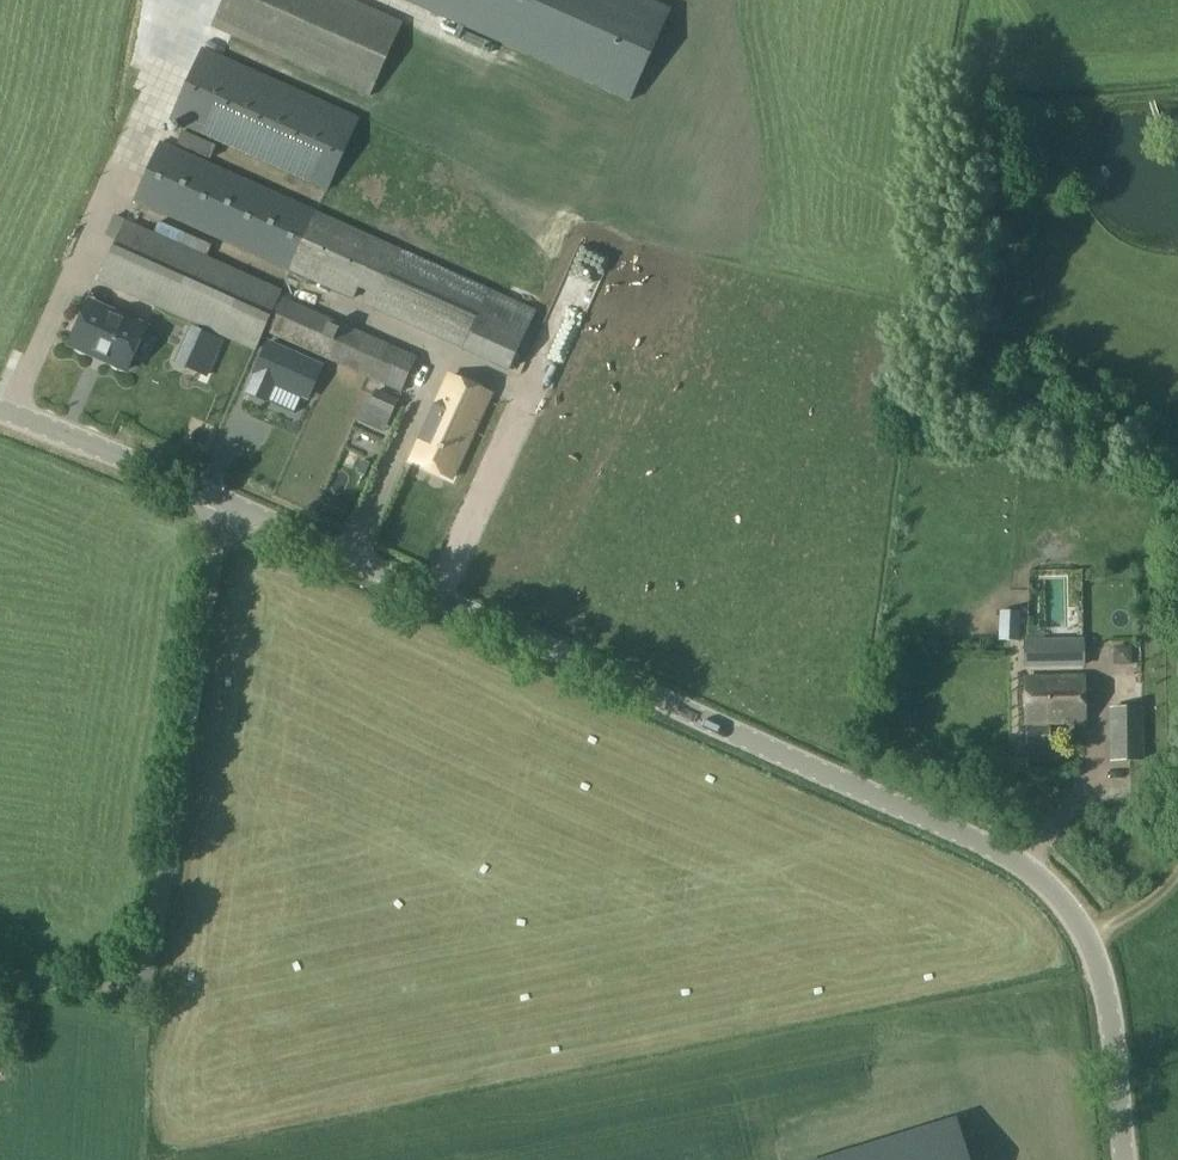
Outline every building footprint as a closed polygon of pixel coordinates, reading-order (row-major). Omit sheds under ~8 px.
[(211,27),(369,98),(407,14),(377,0),(223,0),(211,27)] [(623,101),(664,12),(637,0),(396,0),(623,101)] [(202,47),(170,120),(327,190),(360,118),(202,47)] [(291,272),(318,212),(160,141),(133,202),(291,272)] [(318,212),(291,272),(353,300),(358,288),(378,297),(373,309),(462,349),(461,351),(509,372),(537,310),(318,212)] [(265,332),(401,393),(417,357),(280,297),(283,289),(125,219),(98,281),(256,351),(265,332)] [(129,366),(147,326),(90,301),(69,345),(106,361),(108,356),(129,366)] [(268,338),(246,388),(270,399),(277,383),(307,396),(322,362),(268,338)] [(232,396),(241,376),(231,371),(222,391),(232,396)] [(490,396),(450,378),(412,460),(452,478),(490,396)] [(391,416),(398,400),(375,390),(368,406),(391,416)] [(1020,615),(1020,611),(1011,611),(999,611),(998,640),(1019,641),(1020,615)] [(1084,641),(1027,641),(1027,663),(1084,664),(1084,641)] [(1137,646),(1114,646),(1116,675),(1138,675),(1137,646)] [(1027,677),(1028,722),(1083,722),(1082,677),(1027,677)] [(1130,704),(1127,683),(1108,685),(1110,706),(1130,704)] [(1144,760),(1144,706),(1109,707),(1110,761),(1144,760)] [(1027,744),(1049,744),(1049,728),(1027,728),(1027,744)] [(1010,772),(1028,773),(1027,758),(1009,757),(1010,772)] [(959,1127),(841,1159),(968,1159),(959,1127)]
